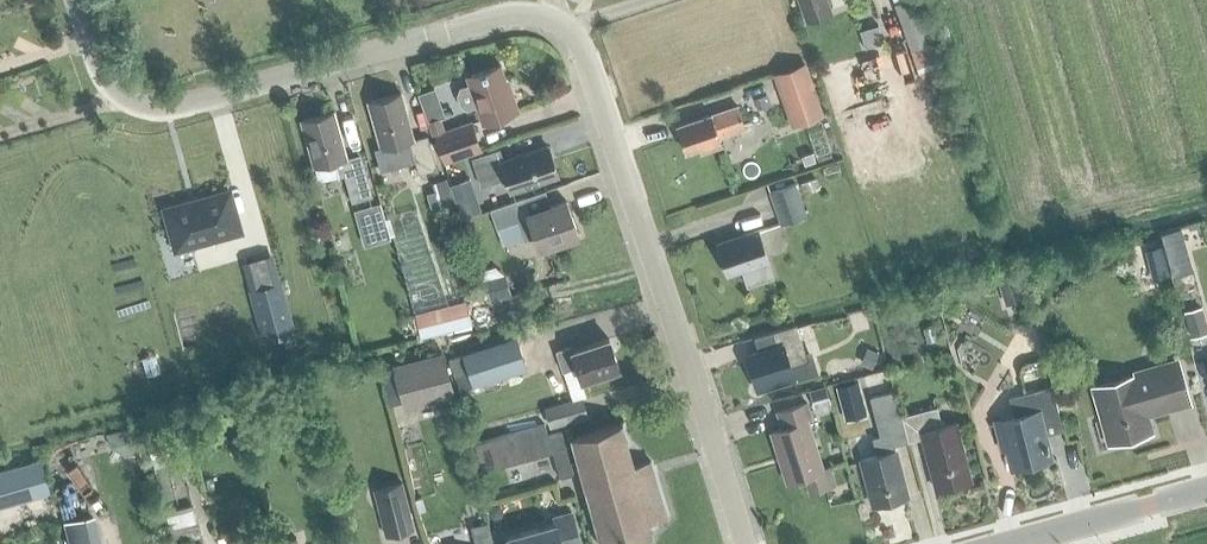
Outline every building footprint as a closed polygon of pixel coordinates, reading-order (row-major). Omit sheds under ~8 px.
[(804,23),(829,14),(824,0),(796,0),(804,23)] [(937,40),(923,0),(904,0),(894,4),(910,49),(921,83),(949,74),(937,40)] [(865,44),(883,42),(881,26),(863,28),(865,44)] [(773,74),(791,127),(825,116),(806,63),(773,74)] [(457,97),(460,107),(466,110),(475,107),(481,125),(519,112),(513,95),(510,96),(500,67),(465,79),(468,87),(459,91),(457,97)] [(400,94),(368,104),(380,148),(374,150),(380,172),(414,162),(418,175),(436,170),(428,142),(415,146),(400,94)] [(419,102),(430,135),(444,130),(440,118),(436,119),(429,98),(419,102)] [(686,154),(699,149),(700,154),(721,147),(718,139),(745,130),(737,107),(677,127),(686,154)] [(334,114),(302,123),(315,169),(318,179),(326,182),(338,178),(339,180),(345,178),(353,204),(372,199),(362,162),(348,166),(334,114)] [(435,135),(445,164),(479,151),(469,123),(435,135)] [(506,179),(510,192),(556,177),(547,148),(502,162),(498,151),(472,160),(481,187),(506,179)] [(812,150),(799,155),(802,166),(816,161),(812,150)] [(816,177),(799,183),(803,195),(820,189),(816,177)] [(444,179),(433,183),(436,191),(447,188),(444,179)] [(770,193),(781,224),(807,215),(796,184),(770,193)] [(467,186),(455,191),(460,205),(472,200),(467,186)] [(227,193),(215,196),(166,210),(176,249),(239,231),(232,203),(229,195),(229,192),(227,193)] [(565,202),(529,214),(524,199),(490,210),(496,229),(517,223),(523,241),(534,238),(537,249),(576,235),(565,202)] [(378,204),(351,211),(354,224),(381,216),(378,204)] [(716,245),(727,275),(768,261),(757,231),(716,245)] [(1166,253),(1153,257),(1159,278),(1172,274),(1166,253)] [(502,275),(481,281),(488,302),(509,295),(502,275)] [(998,281),(1005,306),(1024,300),(1016,275),(998,281)] [(291,328),(278,282),(251,290),(263,335),(291,328)] [(412,316),(418,338),(469,324),(464,302),(412,316)] [(1206,335),(1200,309),(1183,314),(1190,339),(1206,335)] [(399,318),(403,334),(416,331),(412,315),(399,318)] [(776,347),(746,357),(757,390),(792,379),(792,378),(796,377),(796,379),(816,373),(811,358),(806,359),(795,327),(772,334),(776,347)] [(512,335),(457,354),(468,386),(523,368),(512,335)] [(571,351),(570,348),(556,352),(562,373),(576,368),(580,381),(617,370),(608,340),(571,351)] [(867,348),(860,364),(871,369),(878,353),(867,348)] [(444,352),(394,365),(402,400),(453,387),(444,352)] [(1182,381),(1177,366),(1095,389),(1104,422),(1120,417),(1126,439),(1150,433),(1145,414),(1174,406),(1169,385),(1182,381)] [(836,387),(845,421),(868,415),(859,381),(836,387)] [(825,386),(809,391),(814,407),(830,402),(825,386)] [(1050,460),(1042,426),(1059,423),(1050,388),(1027,393),(1031,414),(995,422),(1002,452),(1007,451),(1011,469),(1050,460)] [(900,419),(901,419),(894,391),(870,398),(880,438),(872,440),(876,456),(861,460),(873,506),(906,497),(893,450),(891,451),(890,448),(906,443),(900,419)] [(544,408),(550,427),(588,417),(582,397),(544,408)] [(783,454),(791,481),(805,477),(809,492),(834,485),(829,468),(822,470),(807,421),(810,420),(805,404),(776,413),(781,430),(770,433),(777,456),(783,454)] [(936,409),(901,419),(900,419),(906,443),(921,439),(935,490),(970,481),(955,424),(941,427),(936,409)] [(602,543),(643,543),(641,538),(651,536),(651,535),(653,534),(652,532),(650,533),(647,523),(667,517),(650,461),(631,466),(620,424),(572,438),(578,460),(580,468),(602,543)] [(482,472),(552,453),(559,478),(573,475),(572,470),(580,468),(578,460),(570,462),(562,432),(548,436),(545,425),(474,444),(482,472)] [(151,445),(149,446),(152,462),(176,454),(176,456),(181,454),(180,453),(176,440),(152,448),(151,445)] [(0,467),(0,502),(45,489),(36,457),(0,467)] [(373,489),(385,537),(414,530),(402,482),(373,489)] [(194,504),(168,511),(172,525),(197,519),(194,504)] [(252,506),(242,509),(245,521),(255,518),(252,506)] [(509,543),(580,543),(571,511),(553,516),(555,523),(507,536),(509,543)] [(97,516),(66,522),(71,543),(104,543),(97,516)] [(470,527),(474,543),(491,543),(486,523),(470,527)]
